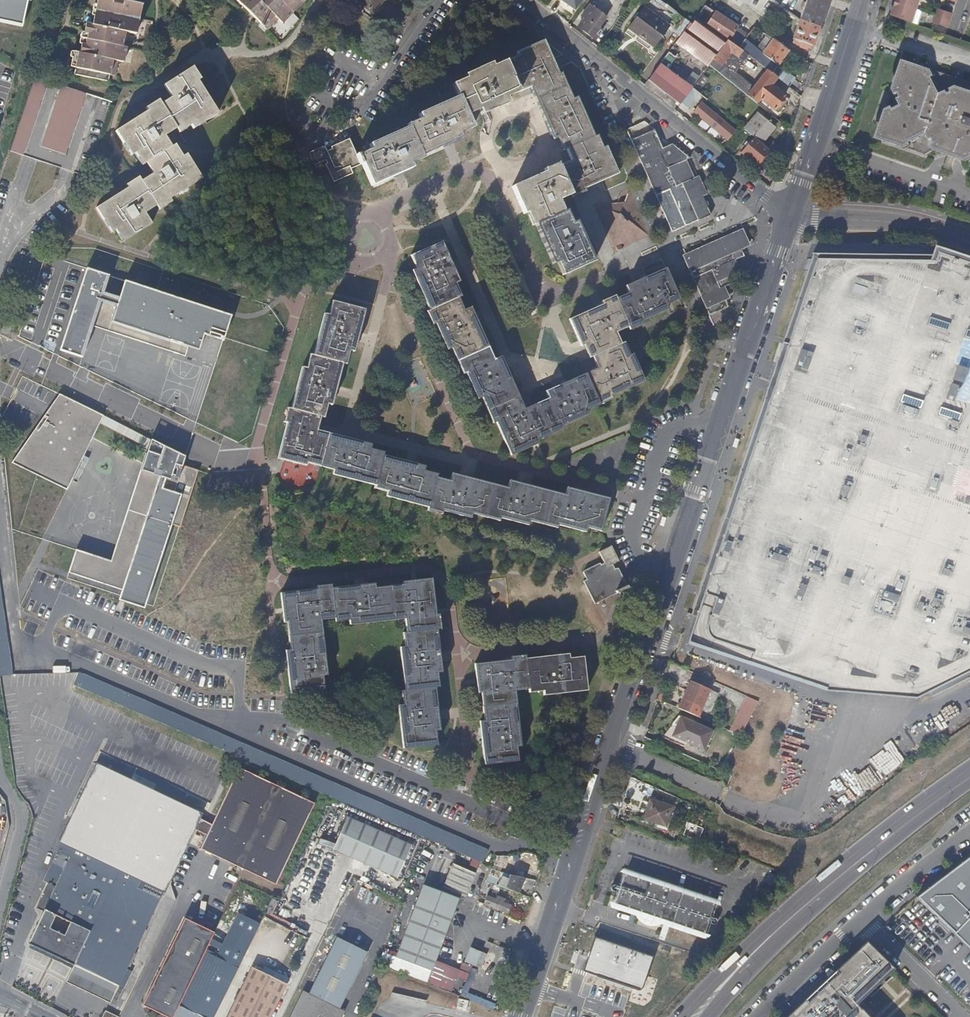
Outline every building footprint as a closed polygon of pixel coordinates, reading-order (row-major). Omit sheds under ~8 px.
[(24,24),(29,0),(0,0),(0,19),(24,24)] [(85,78),(112,85),(113,78),(118,79),(122,63),(126,64),(130,53),(130,52),(128,52),(122,51),(123,46),(114,44),(116,36),(124,38),(125,33),(136,36),(143,4),(132,1),(132,0),(86,0),(81,24),(75,23),(74,29),(93,33),(92,40),(73,36),(69,52),(64,51),(61,65),(61,67),(66,69),(66,72),(85,78)] [(251,12),(253,9),(259,14),(256,16),(268,28),(279,17),(284,22),(305,2),(303,0),(239,0),(251,12)] [(381,0),(355,0),(362,5),(372,12),(381,0)] [(661,0),(651,0),(662,8),(666,4),(661,0)] [(737,24),(709,6),(711,4),(706,0),(704,3),(705,4),(695,18),(705,24),(727,39),(737,24)] [(764,5),(768,2),(766,0),(763,0),(756,9),(760,12),(764,5)] [(773,0),(766,0),(768,2),(778,9),(780,6),(773,0)] [(799,19),(819,26),(828,0),(806,0),(799,19)] [(920,0),(897,0),(897,1),(918,8),(920,0)] [(913,22),(918,8),(897,1),(892,14),(912,21),(913,22)] [(605,17),(590,4),(581,14),(584,17),(578,25),(595,39),(602,30),(598,27),(605,17)] [(372,12),(362,5),(359,11),(368,18),(372,12)] [(794,10),(787,5),(784,8),(791,14),(794,10)] [(951,19),(953,12),(938,7),(936,14),(951,19)] [(655,18),(642,9),(630,26),(643,36),(655,18)] [(950,21),(951,19),(936,14),(933,21),(948,26),(950,21)] [(656,45),(668,28),(655,18),(643,36),(656,45)] [(725,42),(707,28),(695,18),(691,23),(690,21),(675,42),(697,58),(708,65),(708,64),(725,42)] [(810,52),(819,26),(799,19),(792,38),(793,39),(801,42),(799,47),(810,52)] [(746,35),(748,32),(737,25),(737,24),(727,39),(737,46),(746,35)] [(784,56),(789,50),(761,30),(754,25),(749,31),(762,40),(756,48),(752,45),(755,41),(746,35),(737,46),(748,55),(766,69),(773,74),(779,66),(777,65),(784,56)] [(92,40),(93,33),(74,29),(73,32),(73,36),(92,40)] [(134,43),(136,38),(136,36),(125,33),(124,38),(123,46),(122,51),(128,52),(130,52),(132,49),(134,43)] [(123,46),(124,38),(116,36),(114,44),(123,46)] [(559,72),(546,45),(543,38),(531,44),(515,51),(517,55),(505,60),(518,91),(530,86),(536,99),(568,84),(562,71),(559,72)] [(748,55),(737,46),(727,39),(725,42),(708,64),(718,72),(723,65),(722,65),(731,53),(743,62),(748,55)] [(691,87),(666,69),(675,56),(668,51),(648,79),(679,103),(691,87)] [(505,97),(518,91),(505,60),(492,65),(491,62),(483,65),(463,74),(465,78),(452,83),(458,96),(466,115),(479,110),(481,115),(508,103),(505,97)] [(902,60),(876,137),(924,153),(933,148),(947,153),(954,155),(967,159),(968,160),(969,164),(969,82),(902,60)] [(219,113),(200,81),(203,79),(195,65),(166,84),(173,97),(162,103),(175,125),(178,129),(180,133),(185,130),(193,125),(195,128),(219,113)] [(794,78),(779,66),(773,74),(776,77),(788,86),(794,78)] [(784,96),(770,85),(774,80),(776,77),(773,74),(766,69),(747,94),(756,102),(760,97),(772,108),(773,109),(784,96)] [(696,86),(701,77),(693,72),(688,81),(696,86)] [(35,77),(12,152),(25,156),(48,81),(35,77)] [(582,106),(578,95),(574,97),(568,84),(536,99),(553,138),(558,137),(563,149),(566,148),(595,135),(582,106)] [(41,147),(67,155),(87,93),(61,85),(41,147)] [(472,127),(466,115),(458,96),(439,104),(417,114),(418,117),(407,122),(408,126),(422,155),(461,137),(460,133),(472,127)] [(772,108),(760,97),(756,102),(768,112),(772,108)] [(173,147),(166,136),(171,132),(178,129),(175,125),(162,103),(160,98),(147,106),(149,109),(147,110),(138,116),(117,130),(132,156),(137,153),(144,165),(149,162),(173,147)] [(720,110),(706,99),(703,103),(717,114),(720,110)] [(767,117),(760,109),(757,113),(765,119),(767,117)] [(773,126),(765,119),(757,113),(743,129),(752,137),(760,143),(773,126)] [(422,155),(408,126),(385,136),(368,144),(370,147),(358,153),(363,164),(372,185),(411,167),(409,164),(423,158),(422,155)] [(689,180),(682,164),(690,160),(684,154),(671,144),(663,148),(661,144),(655,131),(653,129),(639,136),(631,139),(656,196),(669,190),(670,189),(689,180)] [(618,172),(606,145),(603,145),(598,133),(595,135),(566,148),(571,160),(559,164),(572,193),(573,196),(586,190),(585,187),(602,179),(618,172)] [(768,149),(760,143),(752,137),(748,142),(748,143),(744,147),(740,152),(756,165),(768,149)] [(363,164),(358,153),(355,154),(349,138),(330,146),(331,149),(327,150),(324,144),(306,152),(312,166),(325,160),(326,161),(327,162),(325,163),(333,182),(353,173),(351,169),(363,164)] [(205,178),(190,153),(185,156),(177,144),(173,147),(149,162),(155,172),(149,176),(143,179),(159,205),(161,210),(175,201),(173,198),(205,178)] [(950,168),(954,155),(947,153),(942,165),(950,168)] [(572,193),(559,164),(558,161),(544,167),(545,170),(532,176),(512,185),(524,213),(527,213),(533,224),(536,223),(564,210),(559,198),(572,193)] [(129,187),(118,195),(98,207),(114,233),(117,231),(124,242),(154,224),(147,212),(149,211),(159,205),(143,179),(141,176),(128,184),(129,187)] [(710,211),(695,178),(689,180),(670,189),(675,200),(686,226),(712,214),(710,211)] [(649,236),(629,189),(623,202),(593,206),(614,252),(649,236)] [(685,227),(669,190),(656,196),(672,232),(685,227)] [(582,230),(576,218),(572,220),(567,209),(564,210),(536,223),(553,262),(557,260),(563,274),(595,260),(591,251),(582,230)] [(75,230),(81,219),(67,213),(62,224),(75,230)] [(736,274),(731,263),(745,256),(742,250),(746,248),(741,235),(684,259),(686,264),(709,317),(714,314),(728,307),(720,289),(734,282),(732,277),(736,274)] [(460,280),(442,240),(412,254),(416,265),(412,268),(415,274),(430,309),(458,297),(462,295),(456,283),(460,280)] [(933,252),(933,259),(816,259),(688,641),(825,688),(909,697),(969,667),(969,264),(933,252)] [(680,299),(666,268),(625,285),(628,292),(617,298),(629,326),(630,329),(644,323),(642,320),(668,309),(667,305),(680,299)] [(228,343),(235,317),(91,271),(64,352),(85,359),(96,327),(188,357),(191,348),(204,352),(208,337),(228,343)] [(616,331),(629,326),(617,298),(615,294),(601,300),(602,304),(584,312),(570,318),(582,344),(584,344),(590,357),(593,355),(621,342),(616,331)] [(489,346),(471,306),(463,309),(458,297),(430,309),(427,310),(432,322),(436,321),(448,348),(451,346),(457,360),(489,346)] [(354,351),(365,308),(331,300),(327,314),(324,313),(313,355),(343,362),(347,363),(350,350),(354,351)] [(644,380),(632,353),(630,354),(624,341),(621,342),(593,355),(598,367),(585,373),(599,404),(614,398),(612,394),(644,380)] [(519,395),(506,365),(501,355),(495,358),(489,346),(457,360),(463,373),(467,371),(478,397),(481,395),(487,409),(519,395)] [(332,404),(343,362),(313,355),(309,354),(306,368),(302,366),(291,408),(321,416),(324,416),(328,403),(332,404)] [(599,404),(585,373),(546,390),(549,398),(536,404),(550,434),(563,428),(562,425),(588,413),(587,410),(599,404)] [(550,434),(536,404),(525,409),(519,395),(487,409),(494,424),(497,422),(507,445),(512,454),(538,443),(537,440),(550,434)] [(37,432),(15,464),(70,491),(101,426),(105,417),(62,396),(37,432)] [(309,462),(317,429),(321,416),(291,408),(288,408),(285,421),(288,423),(281,449),(279,457),(308,465),(309,462)] [(156,443),(105,417),(101,426),(153,453),(156,443)] [(322,465),(331,432),(317,429),(309,462),(322,465)] [(385,455),(386,451),(373,448),(374,444),(331,432),(322,465),(335,469),(334,472),(378,484),(385,455)] [(176,485),(184,457),(156,443),(153,453),(146,475),(176,485)] [(438,477),(439,474),(426,470),(428,466),(385,455),(378,484),(376,488),(390,492),(389,495),(430,506),(438,477)] [(176,485),(146,475),(142,474),(114,563),(78,552),(70,578),(124,596),(122,603),(147,611),(175,526),(182,528),(192,495),(200,472),(187,467),(189,459),(184,457),(176,485)] [(487,516),(495,483),(453,472),(451,480),(438,477),(430,506),(429,509),(443,513),(444,510),(472,517),(474,513),(487,516)] [(545,524),(554,490),(511,479),(509,486),(495,483),(487,516),(501,520),(502,517),(530,525),(531,520),(545,524)] [(601,530),(610,497),(568,486),(566,494),(554,490),(545,524),(558,527),(559,524),(587,531),(588,527),(601,530)] [(628,588),(618,567),(615,567),(614,565),(620,561),(612,545),(599,552),(604,563),(602,564),(600,562),(583,571),(587,580),(584,581),(595,604),(628,588)] [(431,578),(402,581),(403,585),(376,588),(375,581),(333,586),(333,582),(316,584),(317,588),(282,592),(285,621),(289,621),(292,650),(287,651),(290,673),(288,673),(288,676),(290,676),(292,692),(325,688),(323,675),(327,675),(321,618),(336,617),(336,622),(349,620),(350,625),(405,619),(406,632),(402,633),(404,646),(399,647),(404,689),(399,690),(400,703),(397,703),(402,750),(437,746),(436,731),(440,731),(435,688),(439,688),(438,674),(442,673),(437,629),(440,629),(439,614),(435,613),(431,578)] [(12,675),(6,612),(0,612),(0,677),(12,675)] [(529,687),(526,657),(526,653),(511,655),(511,658),(475,662),(478,692),(481,692),(482,705),(516,701),(515,689),(529,687)] [(587,689),(583,655),(568,656),(568,653),(526,657),(529,687),(530,691),(540,690),(543,691),(544,694),(587,689)] [(78,675),(73,687),(265,763),(269,751),(78,675)] [(702,707),(710,689),(690,681),(678,708),(690,714),(694,704),(702,707)] [(742,737),(758,701),(746,696),(730,731),(742,737)] [(518,760),(517,746),(521,746),(516,701),(482,705),(483,719),(479,720),(484,764),(518,760)] [(704,749),(711,731),(678,716),(672,724),(676,726),(672,736),(704,749)] [(119,985),(193,829),(198,817),(201,812),(155,790),(157,785),(133,773),(132,777),(136,779),(134,782),(97,764),(55,851),(69,857),(49,899),(44,908),(28,942),(74,964),(118,985),(119,985)] [(276,886),(314,805),(238,769),(212,823),(206,836),(199,850),(276,886)] [(346,807),(485,860),(490,847),(350,795),(346,807)] [(664,826),(671,807),(650,799),(643,818),(664,826)] [(206,836),(212,823),(198,817),(193,829),(195,830),(206,836)] [(411,846),(347,818),(334,849),(398,877),(411,846)] [(618,837),(623,823),(616,820),(611,835),(618,837)] [(923,900),(969,947),(969,852),(923,900)] [(464,897),(473,873),(450,865),(442,889),(464,897)] [(714,905),(715,900),(625,869),(623,873),(714,905)] [(521,885),(524,877),(507,874),(503,873),(498,885),(518,892),(521,885)] [(704,932),(714,905),(623,873),(613,901),(639,910),(637,915),(657,922),(659,916),(704,932)] [(487,893),(491,882),(486,880),(482,891),(487,893)] [(454,913),(458,899),(422,886),(418,900),(454,913)] [(484,904),(487,895),(487,893),(482,891),(481,891),(477,901),(484,904)] [(511,904),(503,901),(504,898),(496,895),(494,898),(487,895),(484,904),(508,912),(511,904)] [(44,908),(49,899),(45,897),(40,906),(44,908)] [(433,971),(454,913),(418,900),(397,959),(433,971)] [(213,932),(184,917),(144,999),(146,1006),(167,1016),(171,1016),(213,932)] [(344,1010),(338,1007),(367,951),(337,936),(308,992),(303,989),(288,1016),(340,1016),(344,1010)] [(856,1010),(893,974),(864,946),(790,1016),(863,1016),(856,1010)] [(482,969),(488,954),(471,948),(466,963),(482,969)] [(118,985),(74,964),(66,980),(110,1002),(118,985)] [(287,984),(251,967),(226,1016),(270,1016),(287,984)] [(120,1016),(106,1009),(102,1016),(120,1016)]
